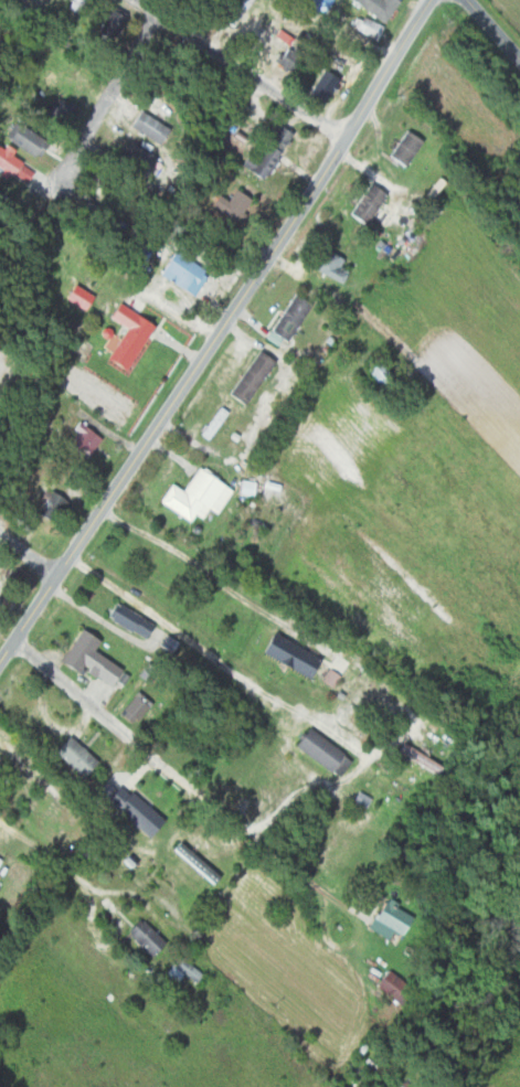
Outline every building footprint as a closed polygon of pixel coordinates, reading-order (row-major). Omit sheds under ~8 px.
[(250,0),(236,0),(222,23),(231,29),(250,0)] [(302,5),(322,14),(328,0),(305,0),(302,5)] [(381,23),(393,3),(387,0),(342,0),(381,23)] [(110,41),(121,13),(104,7),(94,35),(110,41)] [(298,59),(280,46),(269,62),(286,75),(298,59)] [(303,95),(318,105),(328,88),(336,93),(341,84),(319,70),(303,95)] [(70,108),(56,101),(48,116),(63,123),(70,108)] [(125,126),(156,146),(166,131),(135,110),(125,126)] [(43,147),(16,124),(5,138),(32,160),(43,147)] [(235,167),(257,181),(287,135),(273,126),(252,158),(245,153),(235,167)] [(386,157),(402,168),(420,141),(404,131),(386,157)] [(143,152),(124,142),(112,162),(131,173),(143,152)] [(0,149),(0,171),(9,176),(19,160),(0,149)] [(346,215),(362,226),(384,195),(368,183),(346,215)] [(245,203),(230,190),(220,202),(213,196),(205,206),(228,225),(245,203)] [(123,226),(84,202),(79,211),(117,235),(123,226)] [(345,271),(338,268),(342,260),(317,249),(308,270),(340,284),(345,271)] [(186,296),(201,274),(168,253),(153,276),(186,296)] [(78,311),(87,298),(69,286),(61,299),(78,311)] [(263,337),(279,348),(308,305),(292,294),(263,337)] [(120,327),(102,361),(123,372),(148,324),(111,305),(104,320),(120,327)] [(270,360),(252,350),(227,396),(245,406),(270,360)] [(198,434),(206,441),(228,414),(219,407),(198,434)] [(81,459),(99,440),(79,422),(62,441),(81,459)] [(45,466),(36,459),(4,499),(13,506),(45,466)] [(188,523),(192,516),(199,520),(205,510),(215,516),(231,489),(194,468),(180,492),(166,484),(155,504),(188,523)] [(66,505),(45,487),(35,499),(56,516),(66,505)] [(151,626),(116,602),(105,617),(141,641),(151,626)] [(118,670),(90,652),(97,642),(79,631),(58,663),(75,674),(79,668),(108,687),(118,670)] [(258,656),(308,679),(318,658),(268,635),(258,656)] [(129,725),(150,703),(138,691),(116,713),(129,725)] [(349,761),(305,729),(292,746),(335,779),(349,761)] [(94,762),(65,736),(50,753),(79,778),(94,762)] [(96,794),(145,838),(159,823),(110,779),(96,794)] [(171,852),(213,884),(219,876),(178,843),(171,852)] [(396,937),(407,918),(381,901),(364,928),(384,941),(390,933),(396,937)] [(149,958),(162,945),(137,920),(124,933),(149,958)] [(193,983),(200,975),(177,957),(163,974),(175,984),(182,975),(193,983)] [(371,985),(393,1006),(407,992),(385,971),(371,985)]
